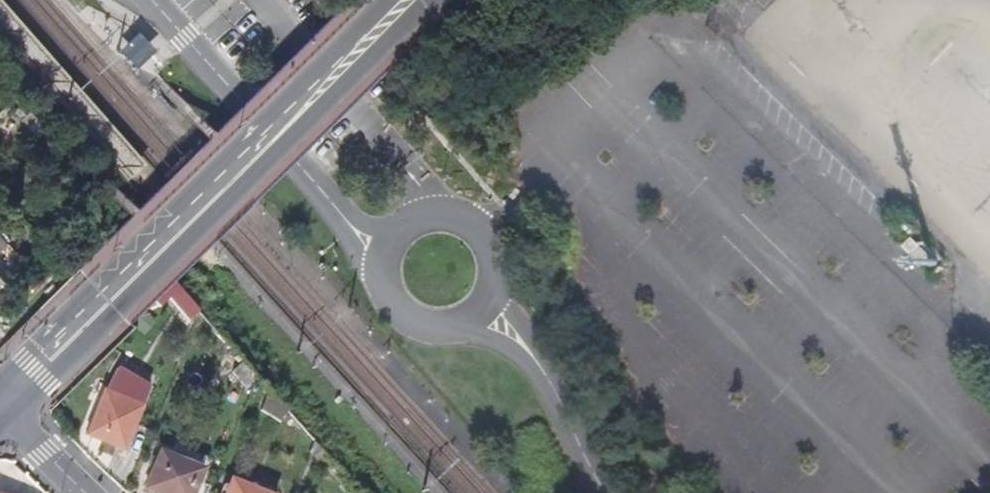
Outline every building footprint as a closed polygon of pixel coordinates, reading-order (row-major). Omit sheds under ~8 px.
[(87,133),(110,159),(129,181),(148,164),(4,0),(0,0),(0,34),(87,133)] [(138,37),(122,53),(138,71),(155,54),(138,37)] [(35,119),(26,127),(37,138),(45,131),(35,119)] [(258,376),(245,362),(233,372),(247,387),(258,376)] [(87,435),(124,450),(151,384),(118,370),(107,394),(105,393),(87,435)] [(289,410),(270,389),(262,411),(280,422),(289,410)] [(156,492),(194,492),(203,470),(161,452),(145,489),(156,492)] [(231,481),(226,492),(262,492),(231,481)]
